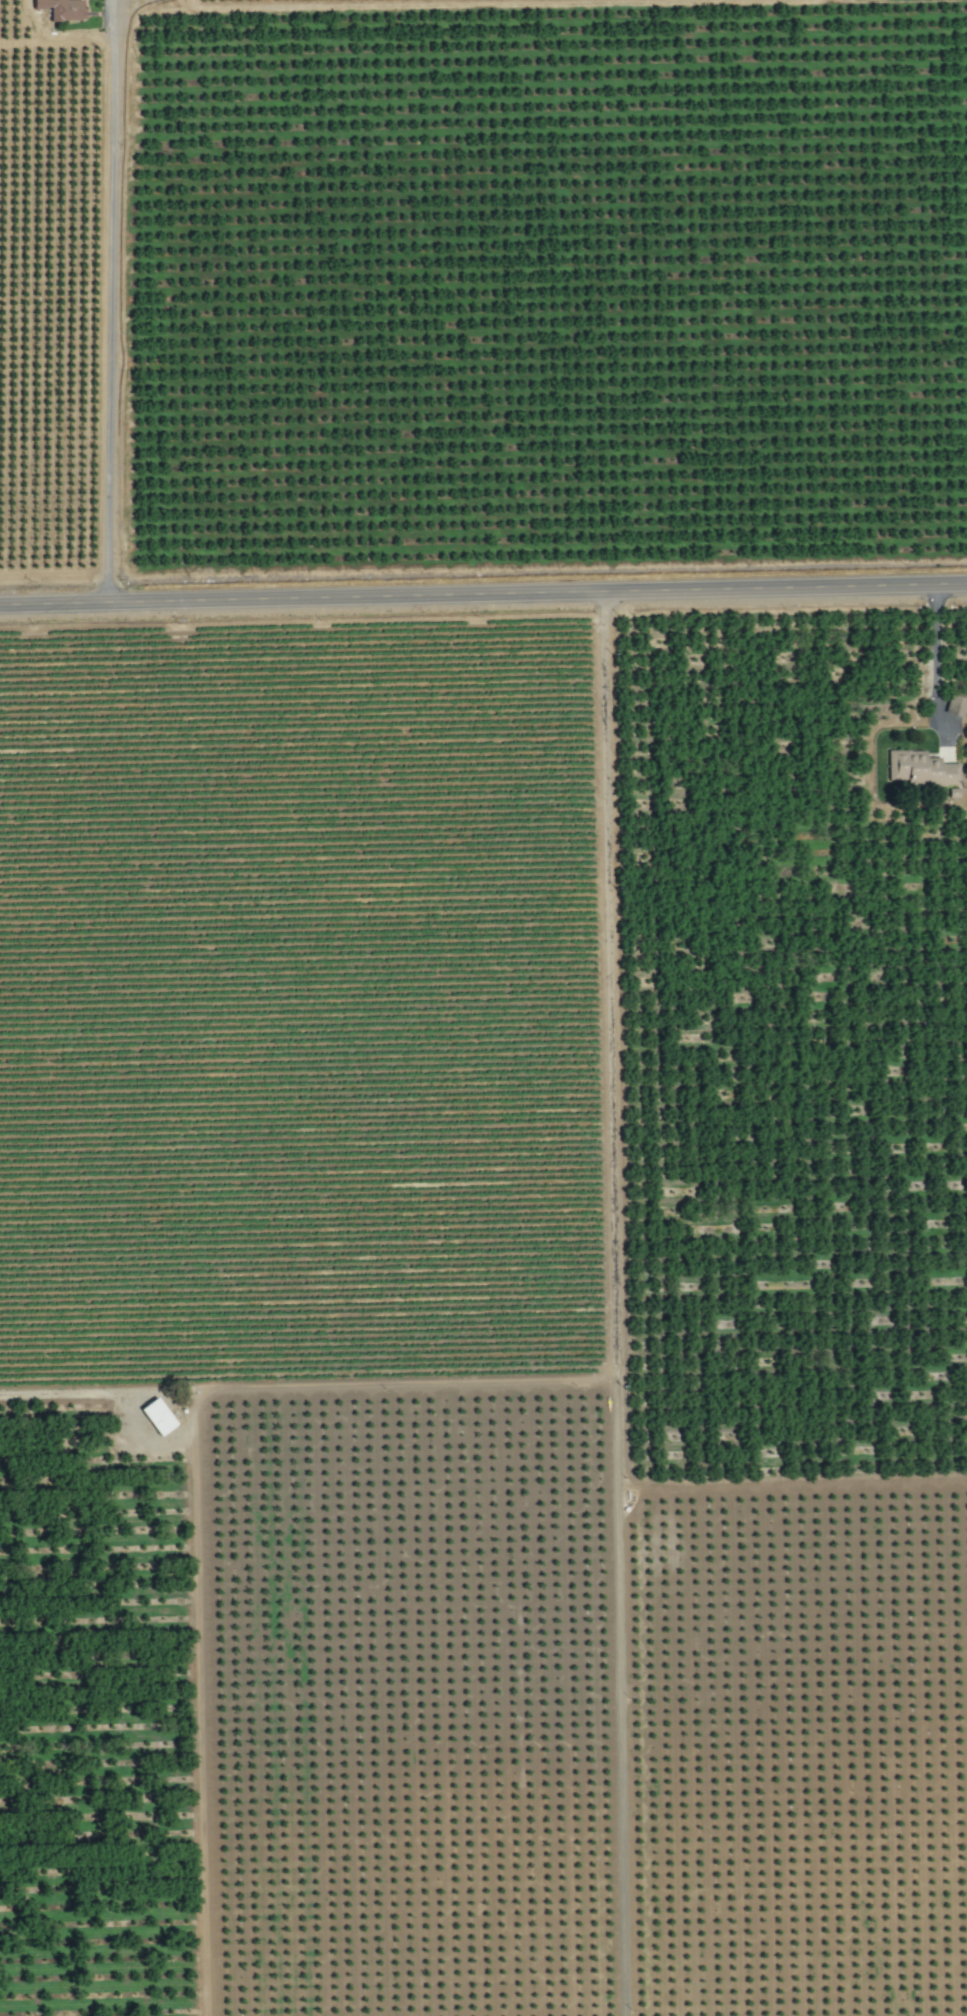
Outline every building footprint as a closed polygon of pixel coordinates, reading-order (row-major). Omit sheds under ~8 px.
[(32,7),(48,7),(48,19),(81,19),(81,0),(32,0),(32,7)] [(966,704),(966,698),(951,693),(945,710),(963,716),(966,704)] [(887,783),(959,781),(958,762),(940,762),(939,756),(924,756),(924,749),(887,750),(887,783)] [(138,1409),(157,1437),(174,1425),(155,1397),(138,1409)]
